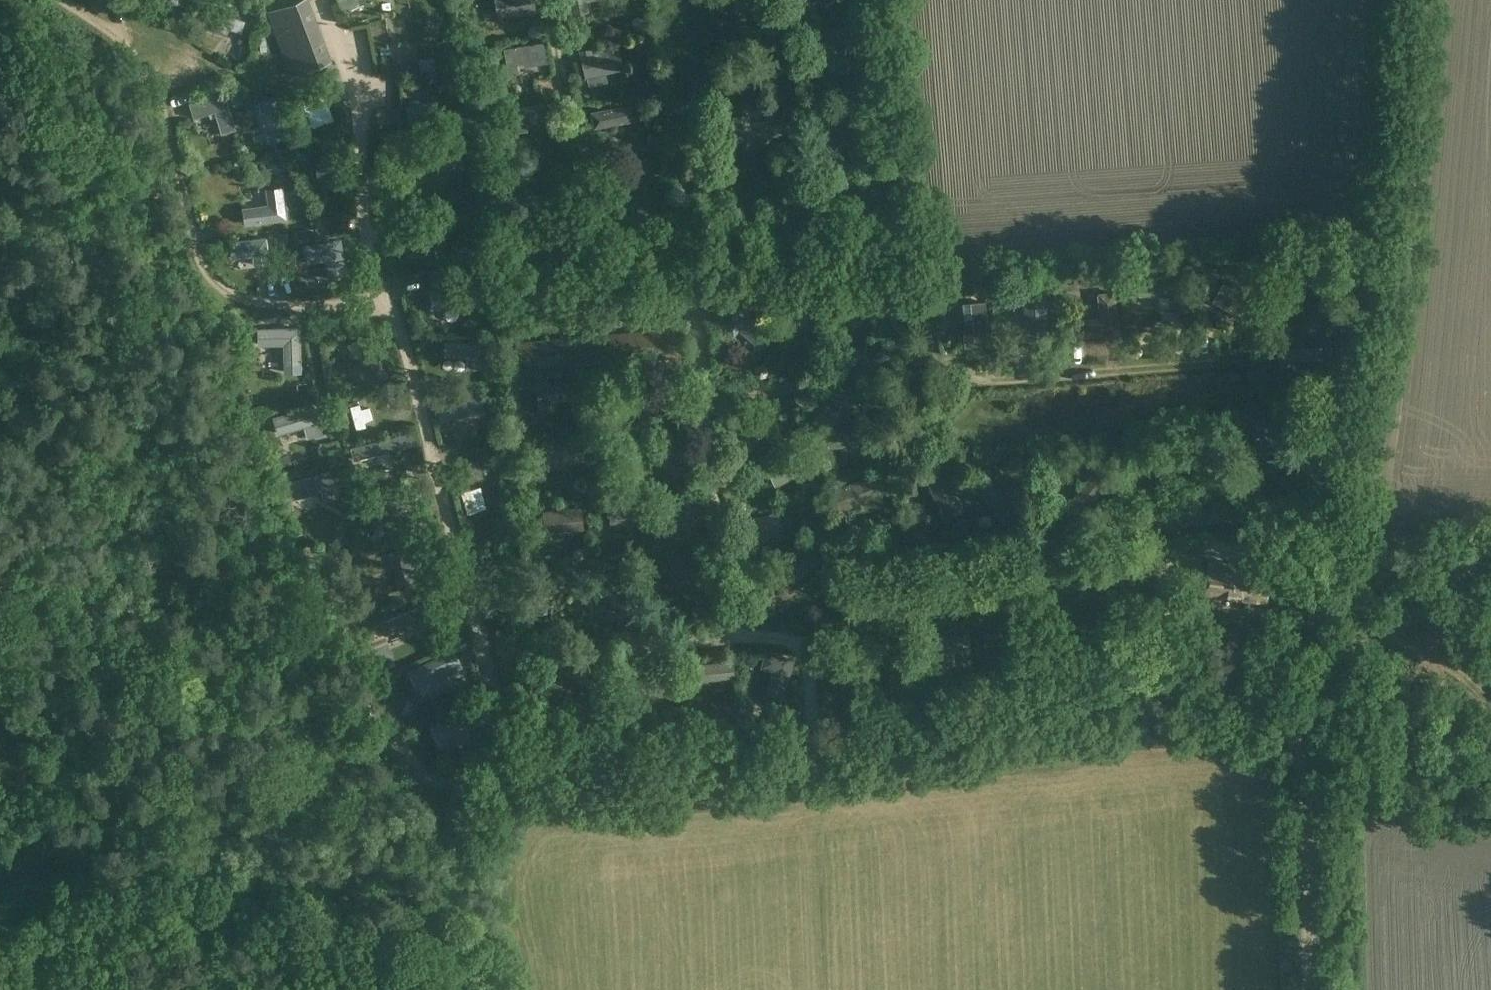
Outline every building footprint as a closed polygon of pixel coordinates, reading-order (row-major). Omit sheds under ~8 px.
[(291,75),(331,60),(308,0),(297,0),(267,11),(291,75)] [(341,12),(364,4),(362,0),(336,0),(341,12)] [(495,19),(534,14),(532,0),(493,0),(495,19)] [(569,15),(587,12),(585,2),(597,0),(566,0),(569,15)] [(242,22),(203,10),(199,22),(239,33),(242,22)] [(541,43),(502,49),(505,74),(516,72),(515,66),(520,65),(520,68),(544,64),(541,43)] [(584,78),(603,73),(619,70),(623,68),(617,46),(592,52),(591,47),(578,50),(584,78)] [(434,77),(421,80),(423,91),(436,89),(434,77)] [(207,96),(188,102),(193,118),(214,111),(221,133),(235,129),(223,91),(220,81),(205,86),(207,96)] [(234,92),(226,96),(231,108),(240,104),(234,92)] [(434,100),(405,105),(408,123),(438,118),(434,100)] [(552,102),(513,108),(517,132),(527,130),(526,124),(531,123),(530,119),(554,116),(552,102)] [(593,128),(634,120),(630,103),(590,111),(593,128)] [(240,111),(232,114),(236,125),(245,122),(240,111)] [(457,123),(439,125),(441,136),(458,134),(457,123)] [(347,161),(338,162),(337,142),(321,143),(323,163),(315,163),(316,179),(348,177),(347,161)] [(269,205),(243,209),(245,226),(287,221),(283,191),(283,187),(267,190),(269,205)] [(303,187),(284,189),(286,208),(305,206),(303,187)] [(323,218),(315,219),(316,231),(325,230),(323,218)] [(310,230),(298,232),(300,243),(312,240),(310,230)] [(288,234),(279,235),(280,246),(289,245),(288,234)] [(266,238),(230,244),(232,259),(252,256),(254,267),(270,265),(266,238)] [(339,238),(301,245),(304,264),(325,260),(328,278),(346,275),(339,238)] [(476,286),(429,290),(431,309),(478,305),(476,286)] [(1100,317),(1083,318),(1084,336),(1120,333),(1116,291),(1098,293),(1100,317)] [(813,292),(785,294),(786,323),(814,321),(813,292)] [(1049,298),(1026,299),(1028,338),(1051,337),(1049,298)] [(974,331),(964,332),(966,347),(990,344),(986,301),(971,302),(974,331)] [(742,306),(723,326),(734,336),(740,330),(759,347),(772,334),(742,306)] [(472,312),(463,321),(469,327),(478,319),(472,312)] [(246,314),(245,324),(258,324),(258,315),(246,314)] [(256,328),(256,345),(281,344),(283,371),(299,371),(299,327),(256,328)] [(683,327),(515,342),(517,371),(686,357),(683,327)] [(362,335),(346,344),(370,382),(385,373),(362,335)] [(478,342),(442,341),(443,356),(465,356),(465,369),(478,369),(478,342)] [(1316,349),(1277,350),(1277,361),(1316,360),(1316,349)] [(657,374),(642,392),(672,417),(687,399),(657,374)] [(829,379),(825,396),(866,405),(870,388),(829,379)] [(577,380),(535,384),(538,411),(557,409),(556,400),(579,398),(577,380)] [(389,406),(401,401),(396,389),(384,393),(389,406)] [(374,396),(361,399),(369,434),(382,431),(374,396)] [(1247,418),(1247,461),(1265,461),(1265,451),(1268,451),(1268,443),(1265,443),(1265,418),(1247,418)] [(274,449),(319,437),(316,424),(271,436),(274,449)] [(867,427),(824,430),(826,448),(868,445),(867,427)] [(412,431),(386,438),(352,447),(356,460),(390,451),(415,444),(412,431)] [(580,438),(539,442),(541,465),(582,461),(580,438)] [(803,449),(767,464),(776,486),(812,471),(803,449)] [(479,450),(469,452),(470,461),(480,460),(479,450)] [(279,466),(290,463),(288,454),(277,457),(279,466)] [(417,462),(407,465),(410,474),(419,471),(417,462)] [(478,462),(467,465),(470,478),(481,475),(478,462)] [(1096,468),(1067,507),(1081,517),(1110,479),(1096,468)] [(328,471),(284,483),(289,499),(319,491),(322,501),(335,498),(328,471)] [(949,474),(929,483),(944,518),(965,509),(949,474)] [(871,475),(834,489),(842,510),(879,497),(871,475)] [(989,480),(976,491),(1003,523),(1016,511),(989,480)] [(405,510),(404,499),(369,502),(370,514),(405,510)] [(646,500),(606,501),(607,523),(647,522),(646,500)] [(581,530),(578,507),(539,511),(542,534),(581,530)] [(777,511),(740,521),(745,543),(782,533),(777,511)] [(344,535),(333,542),(338,549),(350,542),(344,535)] [(810,541),(778,563),(790,581),(823,559),(810,541)] [(410,542),(396,546),(408,590),(422,586),(410,542)] [(705,589),(684,556),(664,569),(684,602),(705,589)] [(1211,560),(1207,594),(1266,601),(1270,573),(1233,568),(1233,563),(1211,560)] [(426,599),(412,603),(420,633),(434,629),(426,599)] [(450,632),(459,629),(454,616),(445,620),(450,632)] [(465,646),(456,651),(461,662),(470,658),(465,646)] [(767,649),(761,667),(773,671),(767,691),(784,696),(795,658),(767,649)] [(454,650),(412,669),(419,685),(461,666),(454,650)] [(564,654),(556,670),(584,684),(580,691),(592,697),(604,674),(564,654)] [(718,662),(692,664),(694,681),(696,681),(696,684),(711,683),(711,681),(735,679),(733,659),(718,660),(718,662)] [(671,665),(627,684),(634,700),(666,686),(677,681),(671,665)] [(594,707),(583,705),(580,715),(591,718),(594,707)] [(471,706),(430,727),(438,744),(480,723),(471,706)]
